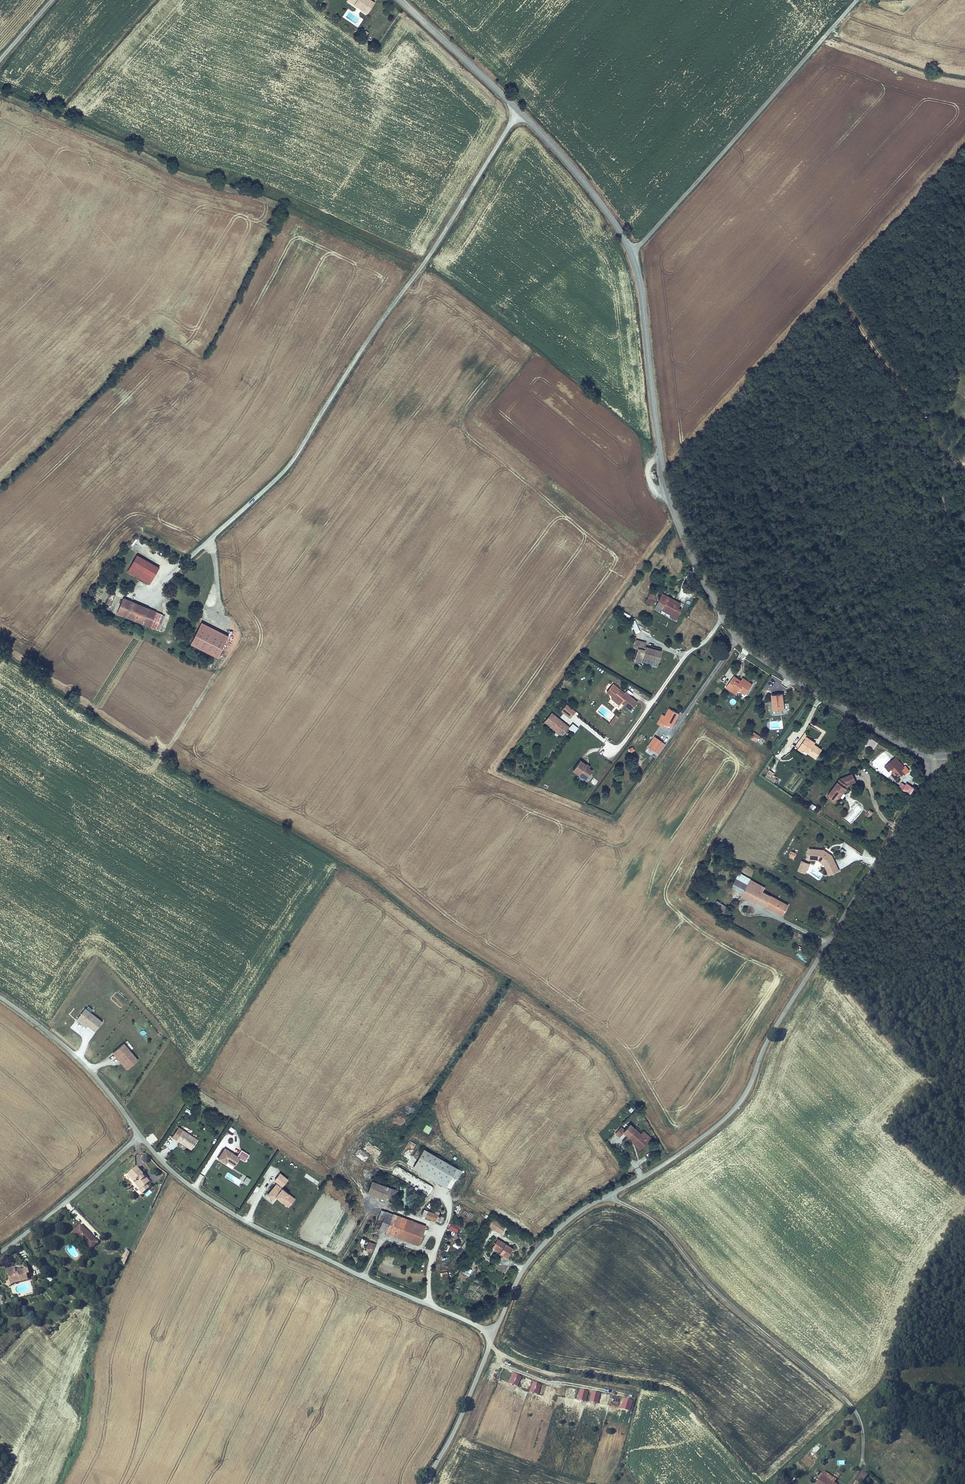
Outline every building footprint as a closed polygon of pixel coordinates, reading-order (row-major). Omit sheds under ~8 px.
[(371,0),(349,0),(367,13),(374,2),(371,0)] [(159,567),(136,554),(127,571),(149,584),(159,567)] [(115,595),(111,592),(106,603),(111,605),(115,595)] [(677,602),(665,595),(664,598),(658,595),(650,607),(659,612),(661,609),(670,614),(669,617),(675,620),(680,611),(674,608),(677,602)] [(141,623),(148,608),(123,597),(116,612),(141,623)] [(150,627),(157,611),(148,608),(141,623),(150,627)] [(156,629),(162,614),(157,611),(150,627),(156,629)] [(228,635),(201,621),(190,643),(217,657),(228,635)] [(631,623),(635,633),(639,632),(636,621),(631,623)] [(674,630),(691,643),(696,637),(679,624),(674,630)] [(654,657),(657,658),(658,652),(642,649),(643,643),(635,641),(633,649),(636,650),(633,662),(638,663),(639,658),(653,661),(654,657)] [(740,688),(746,692),(751,685),(741,678),(739,681),(738,683),(735,681),(737,679),(732,676),(725,687),(736,695),(738,691),(740,688)] [(615,690),(616,688),(611,684),(605,691),(611,697),(610,699),(617,705),(618,703),(628,711),(635,703),(625,696),(626,695),(623,692),(622,693),(621,694),(615,690)] [(782,693),(771,694),(772,710),(783,710),(782,693)] [(566,704),(560,711),(569,719),(575,712),(566,704)] [(660,723),(666,726),(669,728),(676,713),(667,708),(663,716),(660,723)] [(569,726),(551,712),(544,721),(561,736),(569,726)] [(665,730),(666,726),(660,723),(663,716),(659,714),(655,725),(665,730)] [(572,723),(568,729),(574,734),(578,728),(572,723)] [(750,738),(756,742),(759,738),(753,734),(750,738)] [(797,750),(805,738),(805,735),(794,748),(797,750)] [(652,752),(659,742),(660,741),(653,737),(646,748),(652,752)] [(814,744),(805,738),(797,750),(794,748),(791,752),(799,758),(803,752),(814,760),(820,751),(813,746),(814,744)] [(873,751),(878,742),(871,738),(866,747),(873,751)] [(656,757),(664,746),(659,742),(652,752),(651,754),(656,757)] [(646,748),(641,753),(648,758),(651,754),(652,752),(646,748)] [(895,757),(886,764),(889,769),(887,771),(894,781),(903,774),(896,765),(899,762),(895,757)] [(585,767),(585,766),(579,761),(572,771),(585,780),(591,771),(588,769),(585,767)] [(906,772),(899,762),(896,765),(903,774),(906,772)] [(839,791),(842,793),(846,788),(845,787),(846,785),(853,782),(850,774),(837,779),(824,798),(827,800),(829,796),(833,799),(839,791)] [(898,789),(911,795),(915,788),(902,782),(898,789)] [(834,805),(842,793),(839,791),(833,799),(829,796),(827,800),(834,805)] [(217,801),(216,804),(228,811),(229,808),(217,801)] [(793,860),(797,854),(792,851),(788,857),(793,860)] [(837,873),(830,857),(825,854),(824,854),(822,853),(823,852),(822,852),(807,851),(806,861),(816,862),(823,866),(828,877),(837,873)] [(802,860),(797,871),(805,875),(810,864),(802,860)] [(748,882),(749,880),(737,874),(730,887),(742,894),(748,882)] [(750,879),(749,880),(748,882),(757,888),(759,885),(750,879)] [(757,888),(748,882),(742,894),(741,897),(744,898),(746,894),(751,897),(749,901),(758,905),(759,903),(764,893),(762,892),(764,888),(759,885),(757,888)] [(770,896),(764,893),(759,903),(764,907),(770,896)] [(770,896),(764,907),(773,911),(774,908),(783,913),(788,905),(770,896)] [(728,908),(717,900),(713,907),(723,914),(728,908)] [(782,917),(783,913),(774,908),(773,911),(782,917)] [(95,1031),(102,1022),(85,1008),(76,1020),(86,1027),(87,1026),(95,1031)] [(138,1060),(124,1043),(112,1052),(116,1056),(118,1055),(128,1067),(138,1060)] [(128,1067),(118,1055),(116,1056),(126,1069),(128,1067)] [(429,1135),(432,1128),(425,1124),(421,1132),(429,1135)] [(620,1128),(614,1134),(618,1138),(622,1134),(633,1142),(641,1149),(647,1141),(640,1135),(629,1126),(623,1131),(620,1128)] [(185,1143),(184,1145),(190,1149),(197,1139),(182,1129),(175,1139),(180,1142),(180,1140),(185,1143)] [(643,1132),(640,1135),(647,1141),(650,1138),(643,1132)] [(173,1140),(167,1146),(172,1150),(178,1144),(173,1140)] [(641,1149),(633,1142),(631,1145),(639,1151),(641,1149)] [(237,1156),(225,1147),(217,1159),(226,1164),(227,1161),(234,1166),(239,1158),(245,1162),(249,1154),(241,1149),(237,1156)] [(423,1151),(414,1165),(445,1186),(450,1179),(455,1171),(423,1151)] [(414,1165),(411,1170),(443,1189),(445,1186),(414,1165)] [(139,1190),(146,1185),(149,1182),(136,1167),(127,1175),(139,1190)] [(460,1174),(455,1171),(450,1179),(455,1182),(460,1174)] [(275,1199),(288,1208),(295,1198),(281,1189),(288,1179),(280,1174),(265,1196),(273,1202),(275,1199)] [(247,1185),(250,1179),(242,1175),(239,1181),(247,1185)] [(419,1179),(414,1189),(427,1196),(433,1186),(419,1179)] [(367,1192),(385,1200),(390,1188),(372,1181),(367,1192)] [(148,1188),(146,1185),(139,1190),(138,1191),(141,1194),(148,1188)] [(390,1188),(385,1200),(391,1202),(396,1190),(390,1188)] [(381,1210),(374,1228),(385,1232),(392,1214),(381,1210)] [(435,1221),(437,1215),(433,1214),(427,1211),(425,1217),(435,1221)] [(392,1214),(385,1232),(418,1245),(421,1236),(402,1228),(405,1219),(392,1214)] [(402,1228),(421,1236),(423,1230),(411,1226),(412,1222),(405,1219),(402,1228)] [(489,1220),(485,1227),(498,1235),(502,1228),(489,1220)] [(411,1226),(423,1230),(424,1227),(412,1222),(411,1226)] [(456,1233),(460,1226),(452,1222),(449,1229),(456,1233)] [(94,1243),(78,1226),(68,1234),(74,1241),(77,1239),(87,1249),(94,1243)] [(510,1250),(494,1240),(490,1248),(497,1252),(496,1254),(504,1259),(510,1250)] [(4,1282),(10,1286),(25,1282),(23,1272),(11,1275),(10,1272),(3,1273),(4,1282)] [(575,1398),(577,1387),(568,1385),(566,1396),(575,1398)] [(609,1405),(611,1394),(602,1392),(600,1403),(609,1405)] [(620,1407),(623,1397),(614,1395),(611,1405),(620,1407)] [(817,1442),(810,1453),(815,1456),(822,1445),(817,1442)] [(822,1478),(831,1483),(834,1483),(835,1482),(824,1475),(822,1478)] [(869,1479),(863,1476),(858,1483),(865,1483),(869,1479)]
